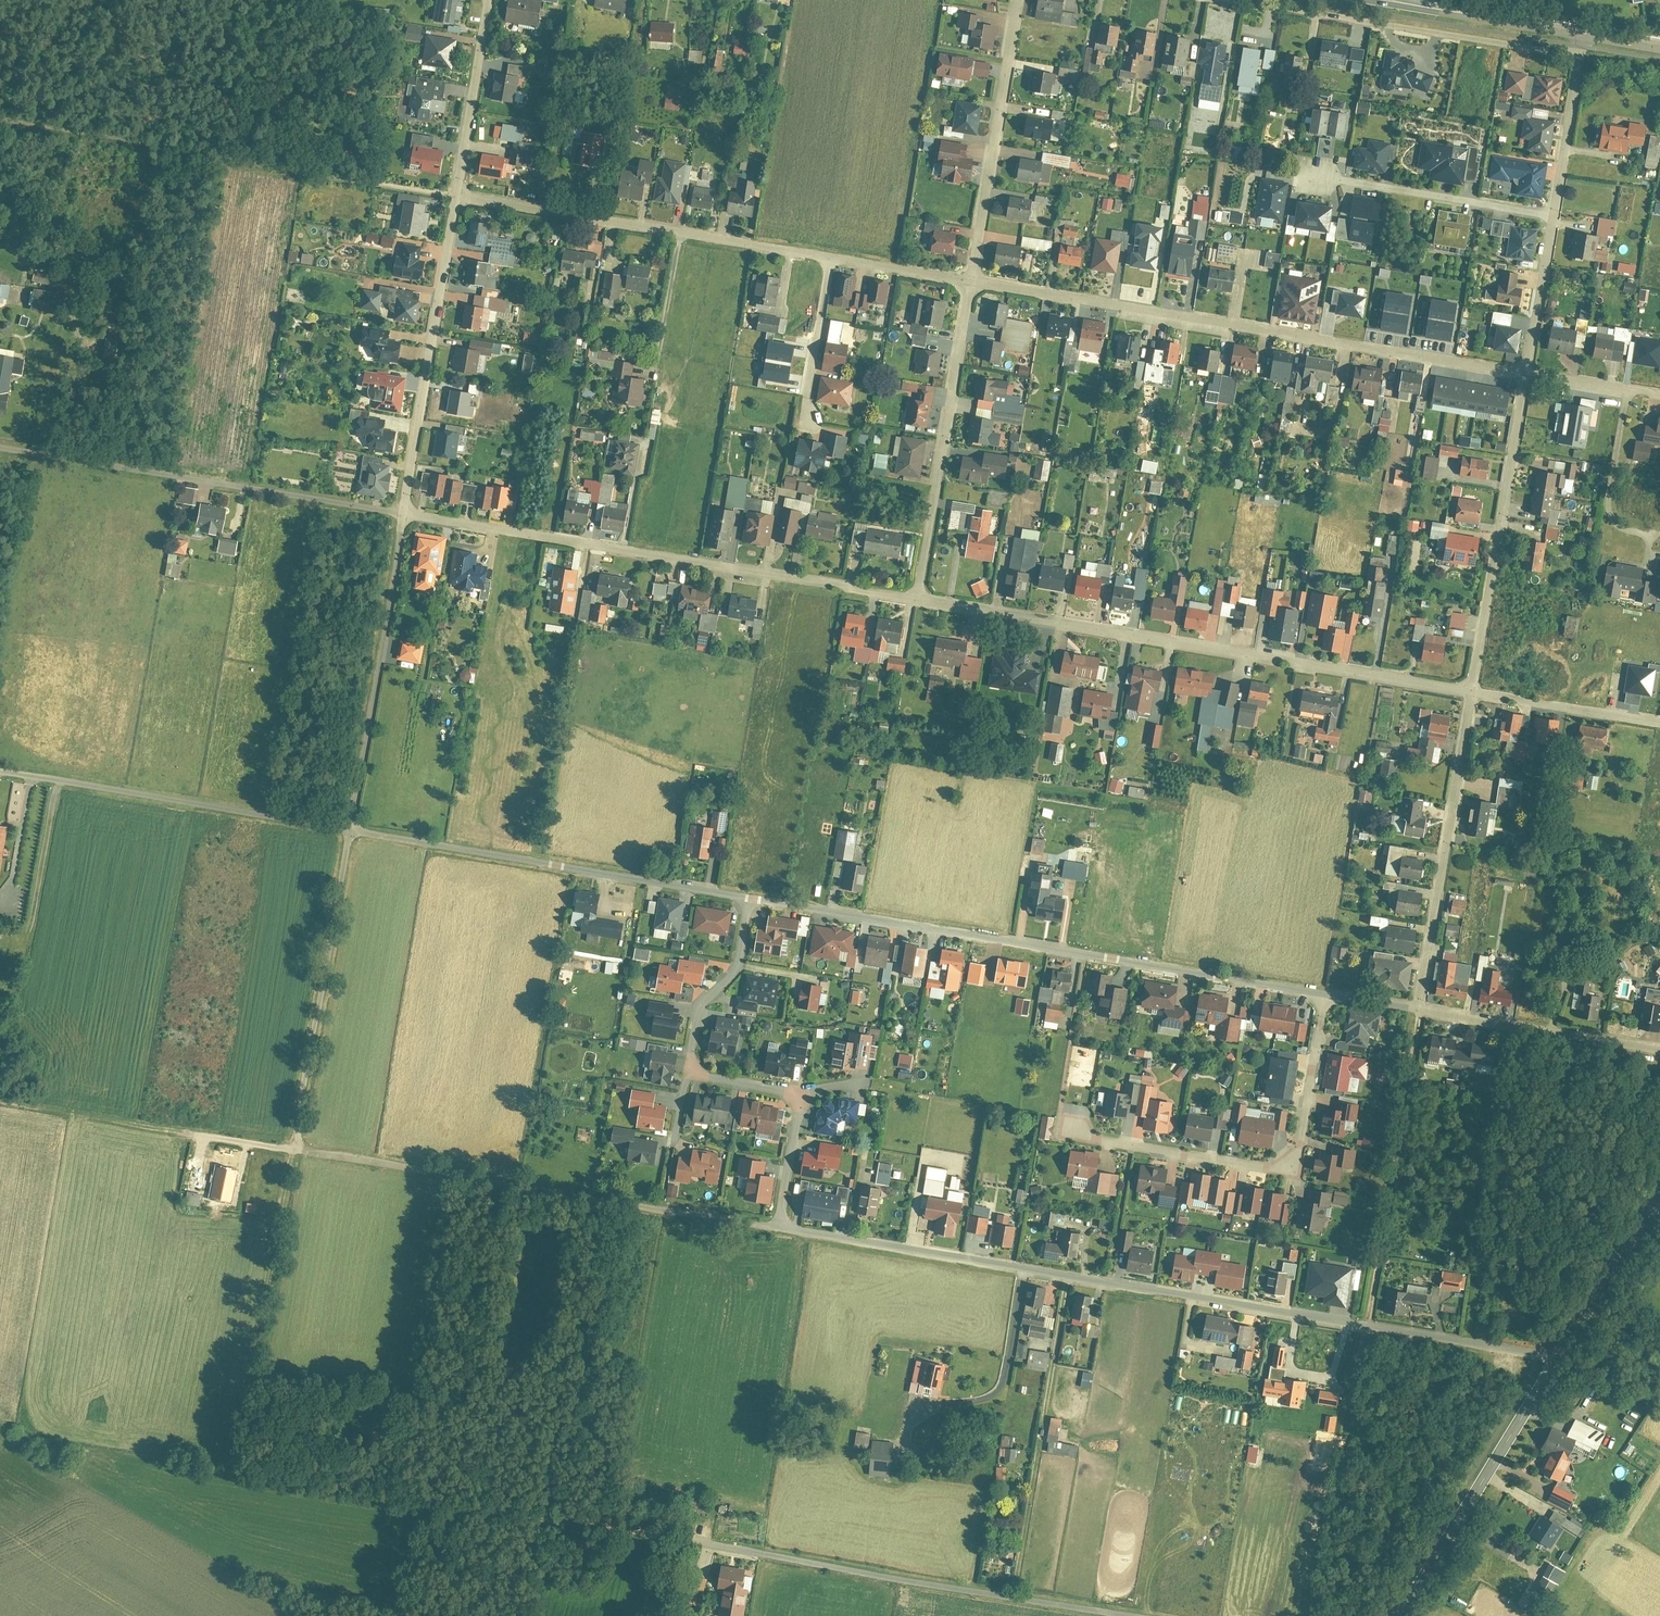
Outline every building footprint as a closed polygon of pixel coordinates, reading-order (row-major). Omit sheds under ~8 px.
[(459,25),(463,0),(438,0),(435,21),(459,25)] [(509,21),(541,26),(544,2),(535,0),(513,0),(509,21)] [(596,5),(626,11),(628,0),(597,0),(596,5)] [(1032,20),(1058,24),(1061,0),(1035,0),(1032,20)] [(990,51),(994,27),(980,25),(981,18),(956,14),(954,30),(965,32),(964,47),(990,51)] [(676,24),(651,22),(650,41),(676,43),(676,24)] [(1116,28),(1096,25),(1092,45),(1112,48),(1116,28)] [(1156,35),(1133,32),(1129,55),(1151,59),(1156,35)] [(1187,40),(1163,36),(1158,63),(1183,68),(1187,40)] [(423,64),(454,70),(458,42),(428,37),(423,64)] [(1349,46),(1323,41),(1320,60),(1345,64),(1349,46)] [(1230,45),(1210,42),(1204,82),(1223,85),(1230,45)] [(1260,52),(1242,49),(1235,88),(1254,91),(1260,52)] [(1432,77),(1413,69),(1413,66),(1413,63),(1411,60),(1407,60),(1404,61),(1403,64),(1397,63),(1399,54),(1388,52),(1382,82),(1383,86),(1386,88),(1389,89),(1393,87),(1394,84),(1410,87),(1411,84),(1427,90),(1432,77)] [(986,80),(989,64),(935,54),(932,76),(968,81),(969,77),(986,80)] [(1288,54),(1284,75),(1298,77),(1301,56),(1288,54)] [(497,72),(493,99),(519,104),(523,77),(497,72)] [(1029,73),(1026,93),(1059,98),(1063,78),(1029,73)] [(1505,73),(1501,92),(1522,95),(1524,76),(1505,73)] [(1529,102),(1558,107),(1562,80),(1533,76),(1529,102)] [(409,120),(432,124),(437,114),(445,114),(447,101),(441,91),(414,87),(413,92),(409,120)] [(666,99),(665,108),(680,111),(681,101),(666,99)] [(948,131),(975,137),(980,108),(954,103),(948,131)] [(1354,114),(1368,116),(1370,105),(1356,103),(1354,114)] [(1345,138),(1349,113),(1342,112),(1342,110),(1319,107),(1319,109),(1312,108),(1308,132),(1345,138)] [(1019,137),(1051,142),(1054,123),(1023,117),(1019,137)] [(1526,151),(1551,154),(1555,124),(1523,119),(1520,140),(1527,141),(1526,151)] [(1623,128),(1599,125),(1595,149),(1622,153),(1624,142),(1641,145),(1644,128),(1624,124),(1623,128)] [(417,147),(412,170),(443,175),(447,152),(435,149),(436,138),(413,134),(410,146),(417,147)] [(574,143),(571,165),(593,168),(594,155),(606,157),(609,138),(587,134),(586,145),(574,143)] [(1649,136),(1644,168),(1659,170),(1659,138),(1649,136)] [(1354,167),(1384,172),(1386,164),(1393,166),(1397,144),(1378,140),(1376,151),(1357,147),(1354,167)] [(932,179),(969,185),(972,163),(963,161),(965,147),(932,142),(930,160),(935,161),(932,179)] [(1460,183),(1464,157),(1452,155),(1453,148),(1423,143),(1419,167),(1432,169),(1431,178),(1460,183)] [(484,156),(481,174),(506,178),(510,161),(484,156)] [(1541,164),(1493,156),(1490,175),(1513,178),(1512,183),(1522,185),(1520,196),(1541,200),(1545,177),(1539,176),(1541,164)] [(660,178),(657,199),(682,204),(689,166),(667,161),(664,179),(660,178)] [(1014,180),(1037,183),(1039,165),(1016,161),(1014,180)] [(621,174),(618,192),(651,199),(655,166),(641,164),(638,178),(621,174)] [(1129,177),(1115,174),(1113,185),(1126,188),(1129,177)] [(1283,225),(1289,185),(1258,181),(1252,221),(1283,225)] [(731,191),(728,212),(753,217),(758,184),(741,182),(738,192),(731,191)] [(695,191),(692,205),(714,209),(716,195),(695,191)] [(1002,219),(1027,222),(1029,203),(1005,199),(1002,219)] [(1102,200),(1100,209),(1109,211),(1112,202),(1102,200)] [(401,231),(424,234),(429,206),(406,202),(401,231)] [(1327,234),(1331,209),(1296,204),(1293,229),(1327,234)] [(1432,246),(1468,252),(1474,218),(1437,211),(1432,246)] [(1350,238),(1375,242),(1379,216),(1355,212),(1354,217),(1350,238)] [(1595,237),(1571,233),(1567,261),(1603,266),(1606,238),(1615,239),(1617,222),(1598,219),(1595,237)] [(1540,228),(1490,220),(1488,237),(1507,240),(1504,258),(1534,264),(1540,228)] [(1164,275),(1191,279),(1196,243),(1203,244),(1206,224),(1188,221),(1186,237),(1170,235),(1164,275)] [(473,222),(469,241),(490,244),(493,225),(473,222)] [(1155,269),(1162,228),(1138,224),(1131,265),(1155,269)] [(927,252),(953,257),(956,236),(930,232),(927,252)] [(1092,239),(1087,268),(1113,273),(1118,243),(1092,239)] [(394,274),(426,280),(429,261),(424,260),(426,248),(405,244),(403,258),(397,257),(394,274)] [(1016,270),(1019,249),(994,245),(991,265),(1016,270)] [(1079,268),(1082,249),(1056,246),(1053,264),(1079,268)] [(563,269),(587,274),(591,255),(567,250),(563,269)] [(469,261),(466,283),(489,287),(493,265),(469,261)] [(631,264),(627,286),(651,290),(656,269),(631,264)] [(1636,267),(1617,264),(1615,273),(1634,277),(1636,267)] [(1233,271),(1209,267),(1204,289),(1229,294),(1233,271)] [(602,297),(620,301),(624,275),(605,272),(602,297)] [(779,278),(750,272),(745,300),(774,305),(779,278)] [(1518,275),(1501,272),(1498,289),(1494,288),(1492,303),(1518,307),(1521,287),(1517,287),(1518,275)] [(858,280),(836,276),(831,307),(853,309),(858,280)] [(1273,318),(1311,324),(1319,283),(1281,276),(1273,318)] [(886,308),(889,283),(866,279),(863,305),(886,308)] [(10,300),(12,286),(0,284),(0,298),(10,300)] [(397,322),(419,326),(424,291),(381,284),(379,293),(367,291),(363,311),(382,314),(383,309),(399,313),(397,322)] [(1406,333),(1412,296),(1383,292),(1377,328),(1406,333)] [(1365,298),(1340,294),(1337,312),(1362,316),(1365,298)] [(939,329),(943,302),(916,299),(912,325),(939,329)] [(1458,304),(1432,299),(1426,335),(1452,339),(1458,304)] [(1003,326),(1005,305),(986,302),(983,323),(1003,326)] [(469,305),(465,326),(489,331),(493,309),(469,305)] [(1066,339),(1069,320),(1047,317),(1043,336),(1066,339)] [(1100,343),(1103,324),(1081,321),(1077,339),(1100,343)] [(1521,329),(1497,325),(1493,348),(1516,353),(1521,329)] [(396,332),(363,327),(361,345),(378,348),(376,360),(401,364),(404,348),(394,347),(396,332)] [(1544,348),(1573,354),(1577,335),(1548,329),(1544,348)] [(1136,361),(1140,338),(1121,334),(1117,358),(1136,361)] [(1640,336),(1636,360),(1659,365),(1659,340),(1640,336)] [(1593,357),(1612,361),(1616,340),(1596,337),(1593,357)] [(472,339),(469,352),(482,355),(492,357),(493,353),(498,354),(500,346),(472,339)] [(788,382),(794,346),(766,341),(760,377),(788,382)] [(1173,368),(1177,344),(1158,341),(1156,351),(1147,350),(1145,363),(1173,368)] [(1000,344),(979,342),(977,361),(998,364),(1000,344)] [(847,347),(824,343),(818,373),(841,376),(847,347)] [(1061,364),(1074,366),(1078,345),(1065,343),(1061,364)] [(1250,370),(1253,347),(1232,344),(1227,366),(1250,370)] [(454,371),(477,376),(482,355),(469,352),(459,350),(454,371)] [(935,379),(939,354),(915,350),(912,376),(935,379)] [(1214,374),(1218,354),(1198,350),(1193,370),(1214,374)] [(1290,373),(1293,355),(1272,352),(1269,370),(1290,373)] [(6,411),(15,357),(0,355),(0,410),(6,411)] [(1299,379),(1329,384),(1333,362),(1303,358),(1299,379)] [(13,375),(23,376),(25,360),(15,359),(13,375)] [(637,363),(617,360),(615,377),(619,378),(615,404),(644,409),(648,381),(634,378),(637,363)] [(1377,394),(1382,372),(1353,367),(1348,389),(1377,394)] [(404,413),(408,376),(367,370),(365,388),(369,389),(369,393),(370,396),(374,399),(378,401),(377,408),(404,413)] [(1232,378),(1214,374),(1211,390),(1229,393),(1232,378)] [(1395,392),(1419,395),(1422,378),(1399,374),(1395,392)] [(1513,388),(1441,376),(1437,402),(1509,414),(1513,388)] [(813,402),(848,409),(853,384),(817,378),(813,402)] [(1004,384),(973,379),(971,399),(991,402),(1001,404),(1002,397),(1004,384)] [(902,426),(923,430),(933,420),(939,389),(916,386),(914,402),(906,401),(902,426)] [(1326,387),(1323,404),(1334,405),(1337,389),(1326,387)] [(469,405),(471,393),(453,390),(449,412),(473,415),(474,406),(469,405)] [(1417,412),(1427,413),(1429,399),(1418,398),(1417,412)] [(1596,406),(1567,402),(1561,441),(1590,445),(1596,406)] [(374,413),(352,409),(350,421),(359,423),(357,435),(370,437),(368,448),(396,453),(398,437),(389,436),(391,423),(373,419),(374,413)] [(989,421),(967,418),(963,444),(999,449),(1000,437),(986,434),(989,421)] [(1657,446),(1659,438),(1652,437),(1654,430),(1643,428),(1641,444),(1657,446)] [(434,454),(457,458),(462,434),(438,430),(434,454)] [(621,431),(618,437),(613,467),(624,468),(624,473),(638,475),(644,434),(621,431)] [(919,479),(924,442),(900,438),(897,457),(894,475),(919,479)] [(790,468),(820,473),(823,451),(824,445),(793,441),(790,468)] [(1437,459),(1424,457),(1421,479),(1436,482),(1438,468),(1446,469),(1448,458),(1457,460),(1458,450),(1439,447),(1437,459)] [(983,461),(959,458),(955,481),(987,486),(988,477),(1004,479),(1007,459),(984,455),(983,461)] [(393,462),(364,457),(358,493),(387,498),(393,462)] [(1457,475),(1487,479),(1489,464),(1459,459),(1457,475)] [(1557,475),(1535,472),(1527,522),(1565,529),(1568,512),(1552,509),(1557,475)] [(448,475),(432,473),(429,496),(445,498),(448,479),(448,475)] [(464,482),(448,479),(445,502),(461,504),(464,482)] [(478,506),(494,509),(496,487),(481,485),(478,506)] [(512,487),(496,485),(496,487),(494,509),(508,511),(512,487)] [(182,487),(179,504),(196,507),(199,491),(182,487)] [(1479,503),(1454,499),(1451,519),(1475,523),(1479,503)] [(593,505),(567,501),(564,521),(590,526),(593,505)] [(987,536),(991,513),(973,510),(974,505),(951,501),(946,532),(966,535),(962,558),(992,563),(996,537),(987,536)] [(202,506),(198,528),(222,532),(226,510),(202,506)] [(632,513),(609,509),(605,527),(630,532),(632,513)] [(736,514),(712,510),(705,549),(729,554),(736,514)] [(778,510),(772,543),(792,546),(798,514),(778,510)] [(771,517),(742,512),(738,544),(765,549),(771,517)] [(831,542),(835,521),(808,516),(804,537),(831,542)] [(418,534),(414,554),(418,555),(416,572),(421,572),(418,589),(437,593),(439,576),(445,577),(450,539),(418,534)] [(1477,539),(1445,534),(1440,561),(1473,566),(1477,539)] [(863,535),(860,553),(898,559),(901,541),(863,535)] [(222,539),(220,553),(237,555),(239,542),(222,539)] [(1548,545),(1523,540),(1518,570),(1544,574),(1548,545)] [(475,553),(457,550),(452,584),(465,586),(465,590),(478,592),(478,588),(490,590),(494,570),(473,567),(475,553)] [(167,561),(166,576),(174,577),(176,562),(167,561)] [(1637,600),(1642,570),(1618,565),(1617,570),(1609,569),(1604,594),(1637,600)] [(1359,614),(1384,618),(1392,570),(1368,566),(1359,614)] [(583,571),(556,568),(551,608),(576,612),(583,571)] [(1062,573),(1036,569),(1033,588),(1059,592),(1062,573)] [(1027,576),(1003,572),(1000,599),(1023,602),(1027,576)] [(632,580),(602,575),(598,595),(612,598),(611,604),(628,607),(632,580)] [(1101,581),(1074,576),(1070,596),(1097,601),(1101,581)] [(1167,602),(1145,599),(1143,617),(1168,621),(1170,609),(1180,610),(1185,579),(1171,577),(1167,602)] [(679,609),(712,615),(715,593),(683,587),(679,609)] [(1133,592),(1111,588),(1108,607),(1130,611),(1133,592)] [(1285,593),(1261,589),(1256,617),(1269,619),(1265,644),(1291,649),(1297,612),(1282,610),(1285,593)] [(1337,598),(1309,593),(1302,628),(1321,631),(1318,651),(1337,654),(1342,629),(1331,627),(1337,598)] [(732,595),(728,615),(759,621),(763,601),(732,595)] [(1233,628),(1248,631),(1252,607),(1237,604),(1233,628)] [(1193,610),(1184,608),(1180,628),(1203,632),(1207,612),(1193,610)] [(1449,614),(1445,637),(1462,639),(1465,616),(1449,614)] [(837,645),(861,649),(865,620),(841,616),(837,645)] [(867,642),(900,646),(904,627),(869,623),(867,642)] [(927,663),(959,669),(964,644),(932,639),(927,663)] [(1420,659),(1442,663),(1445,644),(1423,640),(1420,659)] [(399,660),(424,664),(427,646),(402,642),(399,660)] [(984,688),(1037,697),(1041,675),(1028,672),(1030,655),(1000,650),(998,657),(995,657),(991,656),(984,688)] [(1098,659),(1062,654),(1057,675),(1093,681),(1098,659)] [(907,660),(886,657),(884,670),(905,674),(907,660)] [(1658,669),(1631,664),(1626,690),(1653,695),(1658,669)] [(1152,693),(1159,693),(1163,673),(1131,667),(1127,687),(1132,688),(1127,711),(1147,716),(1152,693)] [(1168,689),(1209,695),(1212,677),(1172,670),(1168,689)] [(1236,710),(1240,687),(1221,683),(1216,705),(1236,710)] [(1245,699),(1267,702),(1270,688),(1247,684),(1245,699)] [(1067,720),(1072,691),(1048,687),(1041,734),(1059,737),(1063,719),(1067,720)] [(1335,722),(1340,698),(1300,690),(1295,715),(1335,722)] [(1076,716),(1106,721),(1110,697),(1080,692),(1076,716)] [(1517,739),(1520,715),(1501,712),(1497,736),(1517,739)] [(1422,733),(1450,737),(1452,718),(1425,714),(1422,733)] [(1531,742),(1554,746),(1558,724),(1535,719),(1531,742)] [(1147,727),(1143,746),(1156,748),(1160,729),(1147,727)] [(1575,727),(1571,746),(1602,751),(1605,731),(1575,727)] [(1529,744),(1516,742),(1513,759),(1526,761),(1529,744)] [(1497,779),(1494,806),(1516,810),(1518,797),(1514,796),(1514,791),(1519,791),(1520,782),(1497,779)] [(1401,801),(1395,835),(1418,839),(1423,804),(1401,801)] [(1466,804),(1463,818),(1488,823),(1490,808),(1466,804)] [(716,813),(714,829),(725,830),(727,815),(716,813)] [(1463,818),(1460,833),(1486,837),(1488,823),(1463,818)] [(694,825),(689,856),(709,860),(714,829),(694,825)] [(4,874),(10,829),(0,828),(0,874),(4,874)] [(847,862),(843,888),(865,893),(870,864),(855,861),(860,833),(841,830),(836,859),(847,862)] [(1421,883),(1425,862),(1399,858),(1396,878),(1421,883)] [(1035,873),(1030,911),(1039,913),(1039,918),(1066,922),(1068,900),(1053,897),(1056,875),(1035,873)] [(1451,893),(1447,913),(1464,916),(1468,896),(1451,893)] [(583,933),(623,940),(625,921),(601,917),(603,898),(580,894),(577,912),(586,914),(583,933)] [(662,894),(655,929),(681,933),(687,898),(662,894)] [(1393,895),(1390,912),(1418,916),(1421,898),(1393,895)] [(699,907),(695,930),(731,936),(734,913),(699,907)] [(787,939),(798,941),(801,921),(770,916),(768,930),(759,929),(755,950),(784,955),(787,939)] [(817,924),(813,953),(842,959),(844,951),(859,953),(863,933),(817,924)] [(1383,927),(1379,949),(1413,954),(1417,932),(1383,927)] [(888,968),(892,938),(870,935),(867,950),(865,965),(888,968)] [(905,974),(929,978),(933,949),(911,945),(905,974)] [(966,954),(943,950),(941,967),(964,971),(966,954)] [(1376,986),(1405,991),(1409,961),(1366,956),(1363,974),(1377,976),(1376,986)] [(680,969),(660,966),(656,989),(686,995),(689,984),(704,986),(707,964),(681,960),(680,969)] [(1433,995),(1465,999),(1467,985),(1452,983),(1454,963),(1439,961),(1433,995)] [(1046,990),(1068,995),(1072,976),(1048,971),(1046,990)] [(1093,1012),(1121,1017),(1125,990),(1109,987),(1110,977),(1086,972),(1082,994),(1096,996),(1093,1012)] [(1478,1003),(1508,1009),(1510,992),(1496,990),(1499,975),(1483,972),(1480,987),(1478,1003)] [(740,992),(736,1008),(758,1013),(760,1005),(777,1007),(781,981),(748,975),(744,993),(740,992)] [(952,979),(932,976),(930,985),(950,989),(952,979)] [(1140,983),(1137,1007),(1160,1011),(1158,1026),(1179,1029),(1181,1013),(1173,1012),(1176,989),(1140,983)] [(803,984),(799,1007),(820,1011),(824,987),(803,984)] [(1578,994),(1574,1016),(1592,1020),(1596,997),(1578,994)] [(567,999),(555,997),(554,1004),(565,1006),(567,999)] [(1192,999),(1190,1020),(1212,1023),(1211,1038),(1235,1043),(1238,1015),(1226,1014),(1228,1004),(1192,999)] [(655,1034),(680,1037),(685,1007),(650,1001),(648,1018),(658,1020),(655,1034)] [(1063,1007),(1046,1004),(1045,1015),(1061,1017),(1063,1007)] [(1640,1004),(1637,1028),(1656,1031),(1659,1007),(1640,1004)] [(1261,1006),(1257,1032),(1290,1037),(1293,1022),(1295,1010),(1261,1006)] [(1344,1012),(1341,1030),(1339,1044),(1366,1050),(1368,1039),(1379,1041),(1383,1018),(1344,1012)] [(712,1052),(737,1056),(743,1024),(718,1020),(712,1052)] [(1302,1042),(1306,1024),(1293,1022),(1289,1040),(1302,1042)] [(857,1041),(838,1038),(833,1066),(872,1072),(878,1034),(858,1031),(857,1041)] [(1425,1037),(1422,1055),(1446,1060),(1449,1041),(1425,1037)] [(1466,1063),(1489,1066),(1492,1047),(1469,1044),(1466,1063)] [(812,1050),(798,1047),(796,1060),(810,1063),(812,1050)] [(648,1081),(675,1086),(680,1055),(653,1051),(648,1081)] [(1230,1054),(1219,1061),(1223,1068),(1234,1061),(1230,1054)] [(1332,1054),(1327,1082),(1346,1086),(1349,1071),(1361,1074),(1363,1059),(1332,1054)] [(769,1056),(766,1073),(793,1077),(796,1060),(769,1056)] [(1273,1057),(1270,1075),(1294,1079),(1297,1061),(1273,1057)] [(1181,1079),(1188,1070),(1180,1066),(1174,1075),(1181,1079)] [(1231,1078),(1225,1075),(1219,1083),(1226,1087),(1231,1078)] [(1294,1079),(1270,1075),(1267,1094),(1291,1098),(1294,1079)] [(1097,1115),(1124,1120),(1127,1098),(1100,1093),(1097,1115)] [(632,1108),(645,1110),(658,1112),(661,1099),(634,1095),(632,1108)] [(690,1104),(687,1123),(730,1130),(735,1100),(699,1095),(697,1105),(690,1104)] [(816,1133),(838,1136),(840,1121),(856,1122),(859,1099),(836,1096),(835,1105),(820,1103),(816,1133)] [(742,1124),(758,1127),(762,1106),(762,1103),(746,1100),(742,1124)] [(1143,1131),(1164,1134),(1169,1103),(1148,1100),(1143,1131)] [(1315,1134),(1342,1139),(1345,1124),(1352,1125),(1357,1105),(1335,1102),(1334,1110),(1319,1108),(1315,1134)] [(778,1109),(762,1106),(758,1127),(757,1130),(773,1132),(778,1109)] [(658,1112),(645,1110),(641,1129),(666,1132),(670,1114),(658,1112)] [(1047,1134),(1049,1118),(1040,1116),(1037,1133),(1047,1134)] [(1177,1137),(1203,1141),(1207,1122),(1181,1117),(1177,1137)] [(1233,1141),(1250,1144),(1255,1122),(1237,1119),(1233,1141)] [(1250,1144),(1267,1147),(1271,1124),(1255,1122),(1250,1144)] [(617,1130),(614,1140),(636,1144),(638,1133),(617,1130)] [(633,1161),(659,1165),(662,1148),(636,1144),(633,1161)] [(825,1147),(824,1158),(830,1159),(829,1165),(842,1168),(846,1150),(825,1147)] [(1317,1153),(1313,1176),(1339,1180),(1341,1168),(1352,1169),(1355,1153),(1331,1148),(1329,1155),(1317,1153)] [(679,1158),(677,1176),(697,1179),(719,1182),(724,1155),(697,1151),(695,1160),(679,1158)] [(1089,1182),(1087,1193),(1114,1197),(1118,1176),(1096,1173),(1098,1157),(1067,1151),(1063,1177),(1089,1182)] [(801,1176),(826,1180),(829,1165),(830,1159),(824,1158),(805,1155),(801,1176)] [(749,1176),(747,1198),(773,1203),(778,1172),(767,1170),(769,1160),(743,1156),(740,1174),(749,1176)] [(1154,1193),(1161,1194),(1164,1172),(1137,1167),(1133,1189),(1154,1193)] [(218,1169),(212,1197),(234,1202),(240,1173),(218,1169)] [(1204,1200),(1207,1178),(1208,1175),(1189,1173),(1188,1184),(1179,1182),(1176,1204),(1185,1205),(1186,1197),(1204,1200)] [(1204,1200),(1204,1203),(1218,1205),(1217,1212),(1227,1214),(1230,1193),(1223,1192),(1225,1180),(1207,1178),(1204,1200)] [(1369,1182),(1357,1180),(1354,1192),(1367,1194),(1369,1182)] [(862,1182),(857,1211),(880,1214),(884,1185),(862,1182)] [(1230,1193),(1227,1214),(1237,1216),(1238,1210),(1256,1214),(1260,1192),(1240,1188),(1239,1194),(1230,1193)] [(190,1190),(187,1203),(203,1207),(206,1194),(190,1190)] [(803,1215),(820,1218),(824,1194),(807,1191),(803,1215)] [(1260,1192),(1256,1214),(1256,1217),(1276,1221),(1275,1224),(1284,1226),(1287,1205),(1280,1204),(1281,1195),(1260,1192)] [(1295,1200),(1291,1223),(1321,1229),(1324,1210),(1330,1211),(1333,1196),(1310,1192),(1308,1202),(1295,1200)] [(1161,1194),(1154,1193),(1152,1204),(1171,1208),(1173,1196),(1161,1194)] [(841,1197),(824,1194),(820,1218),(837,1221),(841,1197)] [(924,1197),(920,1216),(931,1219),(929,1232),(949,1235),(952,1223),(960,1224),(964,1203),(924,1197)] [(987,1241),(1010,1245),(1013,1224),(968,1217),(966,1231),(988,1235),(987,1241)] [(1059,1254),(1079,1257),(1083,1228),(1063,1225),(1059,1248),(1059,1254)] [(1113,1249),(1125,1251),(1128,1232),(1116,1230),(1113,1249)] [(1059,1248),(1041,1245),(1039,1258),(1058,1261),(1059,1254),(1059,1248)] [(1121,1269),(1148,1273),(1150,1255),(1125,1251),(1121,1269)] [(1171,1253),(1167,1276),(1191,1280),(1192,1271),(1203,1273),(1205,1259),(1198,1258),(1188,1256),(1171,1253)] [(1203,1273),(1212,1275),(1211,1284),(1240,1289),(1244,1265),(1205,1259),(1203,1273)] [(1307,1260),(1302,1294),(1320,1297),(1320,1301),(1345,1305),(1351,1267),(1307,1260)] [(1286,1273),(1285,1278),(1292,1279),(1294,1264),(1287,1263),(1286,1273)] [(1268,1270),(1265,1293),(1282,1296),(1285,1278),(1286,1273),(1268,1270)] [(1453,1271),(1452,1280),(1466,1282),(1467,1273),(1453,1271)] [(1384,1310),(1401,1313),(1402,1308),(1424,1310),(1428,1282),(1406,1279),(1405,1290),(1386,1288),(1384,1310)] [(1042,1283),(1027,1281),(1022,1306),(1038,1309),(1042,1283)] [(1091,1295),(1074,1293),(1070,1322),(1081,1324),(1080,1334),(1096,1337),(1098,1324),(1087,1322),(1091,1295)] [(1027,1336),(1041,1339),(1046,1318),(1023,1313),(1020,1324),(1028,1326),(1027,1336)] [(1200,1319),(1198,1337),(1227,1343),(1230,1324),(1200,1319)] [(1230,1324),(1227,1343),(1249,1347),(1253,1328),(1230,1324)] [(1023,1368),(1046,1372),(1048,1354),(1028,1350),(1028,1346),(1017,1343),(1014,1358),(1025,1360),(1023,1368)] [(1237,1349),(1235,1363),(1250,1365),(1252,1351),(1237,1349)] [(1234,1356),(1216,1353),(1214,1367),(1232,1369),(1234,1356)] [(939,1362),(911,1357),(907,1382),(934,1387),(939,1362)] [(1261,1378),(1259,1394),(1283,1397),(1286,1382),(1261,1378)] [(1317,1402),(1335,1404),(1336,1394),(1318,1392),(1317,1402)] [(1076,1456),(1078,1441),(1058,1438),(1061,1420),(1045,1417),(1040,1450),(1076,1456)] [(1572,1421),(1563,1439),(1572,1444),(1570,1448),(1591,1459),(1603,1435),(1572,1421)] [(854,1431),(852,1446),(867,1448),(869,1433),(854,1431)] [(1567,1460),(1565,1459),(1570,1448),(1572,1444),(1563,1439),(1547,1431),(1537,1450),(1545,1454),(1535,1473),(1555,1483),(1567,1460)] [(866,1475),(889,1478),(893,1448),(871,1445),(866,1475)] [(1552,1489),(1545,1502),(1562,1511),(1569,1497),(1552,1489)] [(1544,1516),(1532,1535),(1549,1545),(1561,1527),(1544,1516)] [(1562,1524),(1578,1534),(1582,1527),(1566,1517),(1562,1524)] [(1560,1553),(1555,1561),(1563,1567),(1569,1559),(1560,1553)] [(720,1615),(742,1615),(746,1590),(741,1589),(744,1571),(722,1567),(718,1586),(725,1587),(720,1615)] [(1540,1578),(1532,1593),(1545,1600),(1553,1585),(1540,1578)]
